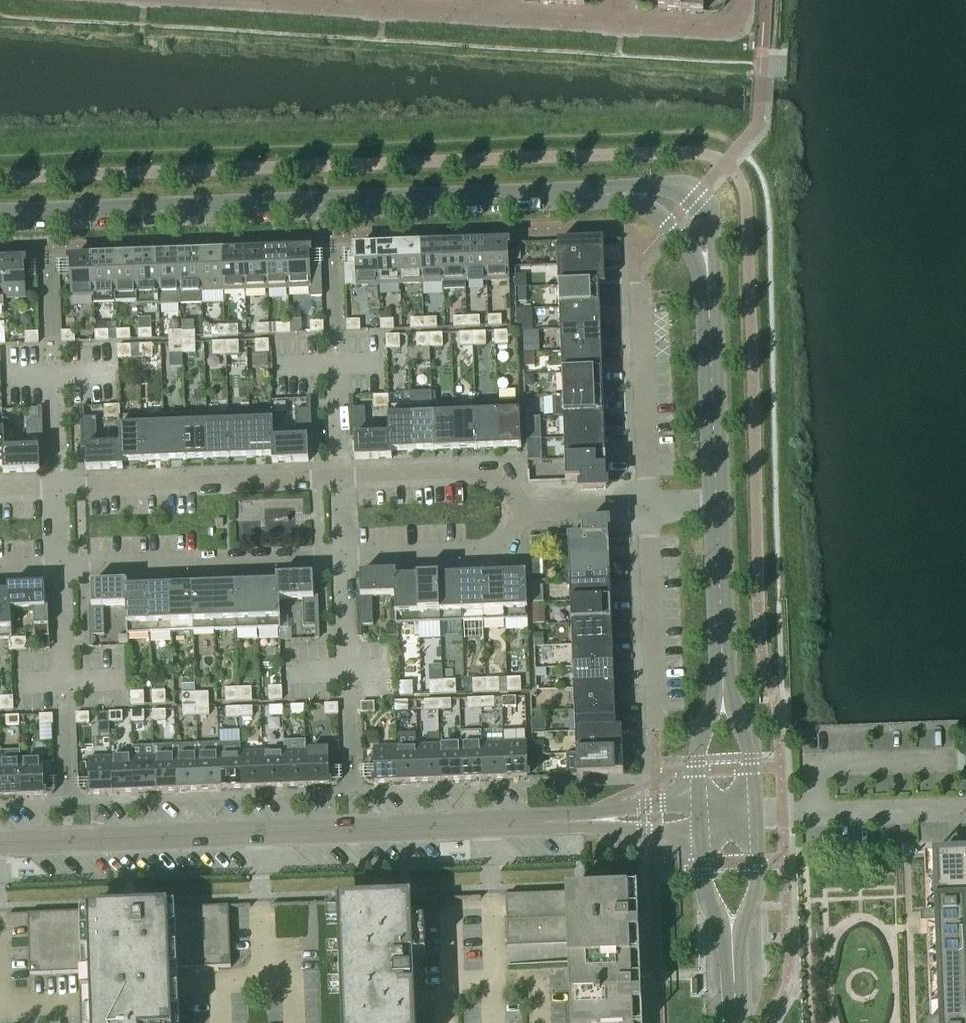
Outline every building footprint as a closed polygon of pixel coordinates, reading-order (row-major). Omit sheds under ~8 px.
[(681,0),(658,0),(658,10),(680,12),(681,0)] [(704,0),(681,0),(680,12),(703,13),(704,0)] [(604,264),(603,244),(603,241),(557,243),(558,266),(604,264)] [(509,281),(508,245),(485,246),(486,282),(509,281)] [(486,282),(485,246),(463,247),(465,283),(486,282)] [(443,284),(442,247),(420,248),(421,284),(443,284)] [(465,283),(463,247),(442,247),(443,284),(443,291),(465,291),(465,283)] [(421,284),(420,248),(398,249),(400,285),(421,284)] [(400,285),(398,249),(377,250),(378,286),(400,285)] [(378,286),(377,250),(351,251),(348,251),(346,252),(345,254),(344,256),(344,259),(345,287),(378,286)] [(310,289),(310,298),(322,298),(321,259),(320,257),(319,255),(318,254),(315,253),(313,252),(287,253),(288,289),(310,289)] [(288,289),(287,253),(265,254),(267,290),(288,289)] [(267,290),(265,254),(244,255),(245,291),(267,290)] [(223,292),(245,291),(244,255),(222,256),(223,292)] [(223,292),(222,256),(200,257),(201,293),(223,292)] [(180,306),(178,257),(157,258),(159,306),(180,306)] [(201,293),(200,257),(178,257),(180,306),(202,305),(201,293)] [(159,306),(157,258),(135,259),(137,307),(159,306)] [(137,307),(135,259),(113,260),(115,296),(115,304),(136,303),(136,307),(137,307)] [(115,296),(113,260),(92,261),(93,297),(115,296)] [(93,297),(92,261),(66,262),(63,262),(61,263),(60,265),(59,267),(59,269),(59,277),(70,277),(71,298),(93,297)] [(26,299),(25,279),(36,278),(36,270),(35,268),(34,266),(32,264),(30,263),(28,263),(2,264),(3,308),(4,308),(4,300),(26,299)] [(605,286),(604,267),(604,264),(558,266),(558,287),(598,286),(605,286)] [(599,307),(599,287),(598,286),(558,287),(559,309),(599,307)] [(600,329),(599,307),(559,309),(560,331),(600,329)] [(516,310),(517,322),(522,322),(522,330),(531,330),(530,309),(516,310)] [(501,326),(501,317),(488,317),(488,327),(501,326)] [(467,328),(466,318),(453,319),(453,328),(467,328)] [(479,327),(479,318),(466,318),(467,328),(479,327)] [(436,329),(436,319),(423,320),(423,329),(436,329)] [(423,329),(423,320),(410,320),(410,330),(423,329)] [(360,332),(359,321),(346,322),(347,332),(360,332)] [(393,331),(393,321),(380,321),(380,331),(393,331)] [(323,333),(323,323),(310,323),(310,334),(323,333)] [(268,335),(268,325),(255,326),(255,336),(268,335)] [(290,334),(289,325),(276,325),(277,335),(290,334)] [(225,337),(225,327),(211,328),(212,337),(225,337)] [(225,337),(238,336),(237,327),(225,327),(225,337)] [(601,351),(600,329),(560,331),(561,353),(601,351)] [(151,340),(151,330),(138,330),(138,340),(151,340)] [(130,341),(129,331),(116,331),(117,341),(130,341)] [(75,343),(74,332),(61,333),(62,343),(75,343)] [(108,341),(108,332),(95,332),(95,342),(108,341)] [(182,342),(181,332),(168,333),(169,342),(182,342)] [(195,341),(194,332),(181,332),(182,342),(195,341)] [(507,345),(507,332),(494,333),(494,346),(507,345)] [(522,333),(523,352),(538,351),(537,332),(522,333)] [(38,344),(38,333),(25,334),(25,344),(38,344)] [(485,346),(485,333),(472,334),(473,347),(485,346)] [(473,347),(472,334),(459,334),(460,347),(473,347)] [(429,348),(429,335),(416,336),(416,349),(429,348)] [(442,348),(442,335),(429,335),(429,348),(442,348)] [(399,350),(399,336),(386,337),(386,350),(399,350)] [(195,354),(195,344),(195,341),(182,342),(182,355),(195,354)] [(269,354),(268,341),(255,342),(256,355),(269,354)] [(182,355),(182,342),(169,342),(169,355),(182,355)] [(239,356),(238,342),(225,343),(225,356),(239,356)] [(225,356),(225,343),(212,343),(213,357),(225,356)] [(152,359),(152,346),(139,346),(139,360),(152,359)] [(131,360),(130,347),(117,347),(118,360),(131,360)] [(602,373),(601,351),(561,353),(562,374),(602,373)] [(603,394),(602,373),(562,374),(562,396),(603,394)] [(521,449),(519,403),(516,403),(515,391),(498,392),(499,404),(496,404),(498,450),(521,449)] [(604,416),(603,394),(562,396),(563,418),(604,416)] [(388,408),(388,396),(373,397),(373,409),(387,409),(387,408),(388,408)] [(498,450),(496,404),(475,405),(476,451),(498,450)] [(476,451),(475,405),(453,406),(455,452),(476,451)] [(433,452),(431,406),(410,407),(412,453),(433,452)] [(455,452),(453,406),(431,406),(433,452),(455,452)] [(120,418),(119,407),(104,407),(105,419),(118,419),(118,418),(120,418)] [(412,453),(410,407),(388,408),(387,408),(387,409),(388,436),(389,436),(390,454),(391,454),(412,453)] [(389,436),(388,436),(366,437),(364,409),(350,410),(351,439),(354,439),(355,461),(392,460),(391,454),(390,454),(389,436)] [(308,463),(307,441),(311,441),(309,411),(295,412),(296,440),(273,441),(272,441),(273,458),(272,458),(272,464),(308,463)] [(273,441),(272,412),(271,412),(249,413),(251,459),(272,458),(273,458),(272,441),(273,441)] [(251,459),(249,413),(228,414),(229,460),(251,459)] [(229,460),(228,414),(206,415),(208,461),(229,460)] [(208,461),(206,415),(184,416),(186,462),(208,461)] [(165,463),(163,416),(141,417),(143,463),(165,463)] [(186,462),(184,416),(163,416),(165,463),(186,462)] [(604,438),(604,416),(563,418),(564,439),(604,438)] [(143,463),(141,417),(120,418),(118,418),(118,419),(119,447),(121,447),(121,464),(122,464),(122,470),(123,470),(123,464),(143,463)] [(526,418),(527,439),(539,439),(538,418),(526,418)] [(121,447),(119,447),(97,447),(96,419),(81,420),(82,449),(85,449),(86,472),(122,470),(122,464),(121,464),(121,447)] [(40,473),(39,451),(42,451),(41,421),(26,422),(27,450),(5,451),(3,451),(4,469),(3,469),(3,475),(40,473)] [(605,459),(604,438),(564,439),(565,461),(605,459)] [(527,439),(528,460),(540,459),(539,439),(527,439)] [(606,492),(605,459),(565,461),(566,483),(580,483),(580,493),(606,492)] [(609,558),(608,536),(608,526),(582,526),(582,537),(568,537),(568,560),(609,558)] [(610,580),(609,558),(568,560),(569,581),(610,580)] [(395,597),(395,580),(395,579),(396,579),(396,573),(359,575),(360,597),(357,597),(358,627),(373,626),(372,598),(394,598),(395,597)] [(527,621),(525,574),(503,575),(504,621),(527,621)] [(504,621),(503,575),(481,576),(483,622),(504,621)] [(483,622),(481,576),(460,577),(461,623),(483,622)] [(314,599),(313,577),(276,578),(277,584),(278,602),(280,602),(302,601),(303,629),(318,628),(317,599),(314,599)] [(461,623),(460,577),(438,578),(440,624),(461,623)] [(280,630),(280,602),(278,602),(277,584),(276,578),(276,584),(256,585),(257,631),(280,630)] [(440,624),(438,578),(416,579),(418,625),(440,624)] [(418,625),(416,579),(396,579),(395,579),(395,580),(395,597),(394,598),(395,626),(397,626),(418,625)] [(611,601),(610,580),(569,581),(570,603),(611,601)] [(126,590),(127,590),(127,584),(91,585),(91,607),(88,608),(89,637),(104,637),(103,608),(126,607),(127,607),(126,590)] [(257,631),(256,585),(234,586),(236,632),(257,631)] [(214,632),(213,586),(191,587),(193,633),(214,632)] [(236,632),(234,586),(213,586),(214,632),(236,632)] [(45,609),(44,587),(8,588),(8,594),(9,594),(9,612),(11,612),(33,611),(34,639),(49,639),(48,609),(45,609)] [(193,633),(191,587),(169,588),(171,634),(193,633)] [(171,634),(169,588),(148,589),(150,635),(171,634)] [(150,635),(148,589),(127,590),(126,590),(127,607),(126,607),(127,636),(150,635)] [(11,612),(9,612),(9,594),(8,594),(0,594),(0,640),(11,640),(12,640),(12,639),(11,612)] [(611,623),(611,601),(570,603),(571,625),(611,623)] [(612,645),(611,623),(571,625),(572,646),(612,645)] [(26,651),(25,639),(12,639),(12,640),(11,640),(11,652),(26,651)] [(613,666),(612,645),(572,646),(573,668),(613,666)] [(614,688),(613,666),(573,668),(573,690),(614,688)] [(520,692),(520,679),(507,679),(507,693),(520,692)] [(486,693),(485,680),(472,681),(473,694),(486,693)] [(499,693),(498,680),(485,680),(486,693),(499,693)] [(455,695),(455,681),(442,682),(442,695),(455,695)] [(442,695),(442,682),(429,682),(429,695),(442,695)] [(413,696),(412,683),(399,683),(399,697),(413,696)] [(282,701),(281,687),(268,688),(269,701),(282,701)] [(615,710),(614,688),(573,690),(574,711),(615,710)] [(239,703),(238,689),(225,690),(226,703),(239,703)] [(252,702),(251,689),(238,689),(239,703),(252,702)] [(165,705),(165,692),(152,693),(152,706),(165,705)] [(144,706),(143,693),(130,694),(131,707),(144,706)] [(195,707),(195,694),(182,695),(182,708),(195,707)] [(208,707),(208,694),(195,694),(195,707),(208,707)] [(13,698),(0,698),(0,712),(13,711),(13,698)] [(516,708),(515,698),(502,699),(502,709),(516,708)] [(494,709),(493,699),(480,700),(481,709),(494,709)] [(481,709),(480,700),(467,700),(468,710),(481,709)] [(438,711),(437,701),(424,702),(425,711),(438,711)] [(451,710),(450,701),(437,701),(438,711),(451,710)] [(408,712),(407,702),(394,703),(394,713),(408,712)] [(374,714),(374,704),(360,704),(361,715),(374,714)] [(338,716),(337,705),(324,705),(325,716),(338,716)] [(304,716),(304,706),(291,707),(291,716),(304,716)] [(196,717),(195,707),(182,708),(183,717),(196,717)] [(209,716),(209,710),(208,707),(195,707),(196,717),(209,716)] [(283,717),(282,707),(269,708),(269,717),(283,717)] [(252,718),(252,708),(239,709),(240,718),(252,718)] [(240,718),(239,709),(226,709),(226,719),(240,718)] [(616,730),(615,710),(574,711),(575,733),(615,732),(615,730),(616,730)] [(166,721),(165,711),(152,712),(152,722),(166,721)] [(144,722),(144,712),(130,713),(131,723),(144,722)] [(122,723),(122,713),(109,714),(109,723),(122,723)] [(89,725),(88,714),(75,715),(76,725),(89,725)] [(53,726),(52,716),(39,716),(40,727),(53,726)] [(19,727),(19,717),(6,717),(6,727),(19,727)] [(616,753),(616,730),(615,730),(615,732),(575,733),(576,755),(616,753)] [(483,781),(482,745),(482,733),(460,734),(461,746),(460,746),(462,781),(483,781)] [(307,787),(305,751),(305,741),(283,742),(284,752),(285,788),(307,787)] [(528,779),(527,758),(526,743),(504,744),(505,780),(528,779)] [(505,780),(504,744),(482,745),(483,781),(505,780)] [(221,791),(219,755),(219,745),(197,746),(199,791),(221,791)] [(177,792),(175,746),(153,747),(154,757),(155,793),(177,792)] [(199,791),(197,746),(175,746),(177,792),(199,791)] [(440,782),(439,746),(417,747),(419,783),(440,782)] [(462,781),(460,746),(439,746),(440,782),(462,781)] [(419,783),(417,747),(396,748),(397,784),(419,783)] [(397,784),(396,748),(373,749),(374,769),(363,770),(363,778),(363,780),(364,782),(366,783),(368,785),(370,785),(397,784)] [(21,762),(20,751),(0,752),(0,792),(0,799),(22,798),(21,762)] [(329,771),(328,751),(305,751),(307,787),(333,786),(335,786),(338,785),(339,783),(340,781),(340,778),(340,771),(329,771)] [(284,752),(262,753),(264,789),(285,788),(284,752)] [(264,789),(262,753),(241,754),(242,790),(264,789)] [(617,776),(616,753),(576,755),(577,777),(617,776)] [(242,790),(241,754),(219,755),(221,791),(242,790)] [(155,793),(154,757),(132,758),(134,794),(155,793)] [(134,794),(132,758),(111,759),(112,795),(134,794)] [(112,795),(111,759),(88,760),(89,780),(78,781),(78,788),(78,791),(79,793),(81,794),(83,795),(86,796),(112,795)] [(44,782),(43,761),(21,762),(22,798),(49,797),(51,796),(53,795),(54,794),(55,792),(55,789),(55,781),(44,782)] [(960,861),(959,842),(948,843),(949,861),(934,862),(936,911),(925,912),(926,924),(920,925),(921,935),(937,935),(940,1022),(965,1022),(965,861),(960,861)] [(637,893),(505,898),(507,946),(567,943),(568,970),(570,1022),(642,1022),(637,893)] [(414,958),(412,901),(337,904),(337,905),(342,1022),(416,1022),(414,958)] [(172,1008),(171,971),(231,968),(228,908),(28,915),(29,976),(90,974),(92,1022),(173,1022),(172,1008)]
